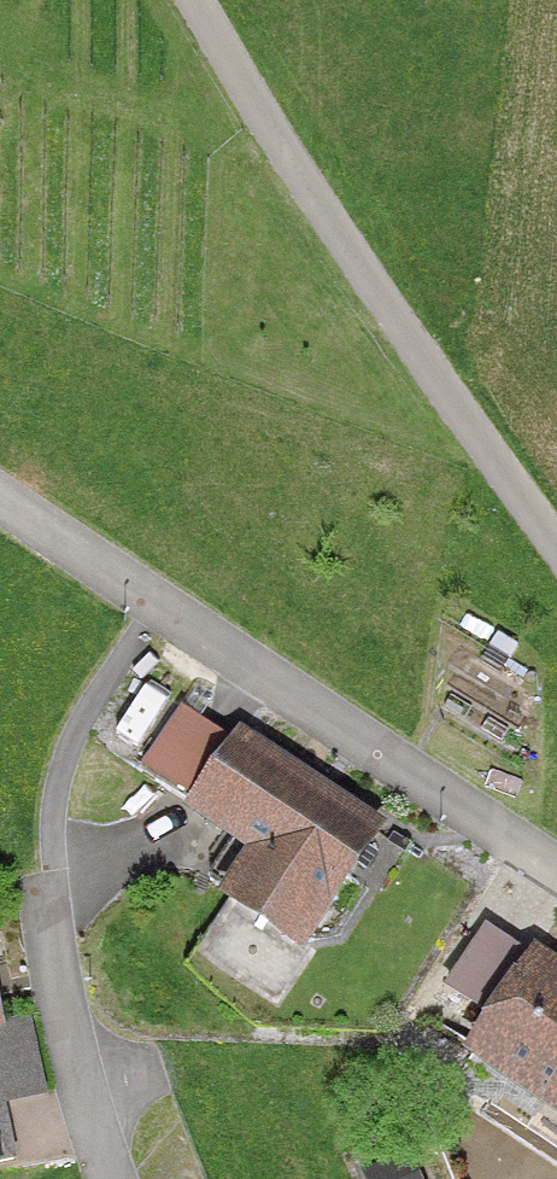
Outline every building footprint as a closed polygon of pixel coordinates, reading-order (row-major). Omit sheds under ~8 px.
[(374,823),(239,737),(195,806),(262,848),(232,896),(301,939),(374,823)] [(535,957),(478,1043),(556,1095),(556,972),(535,957)]
